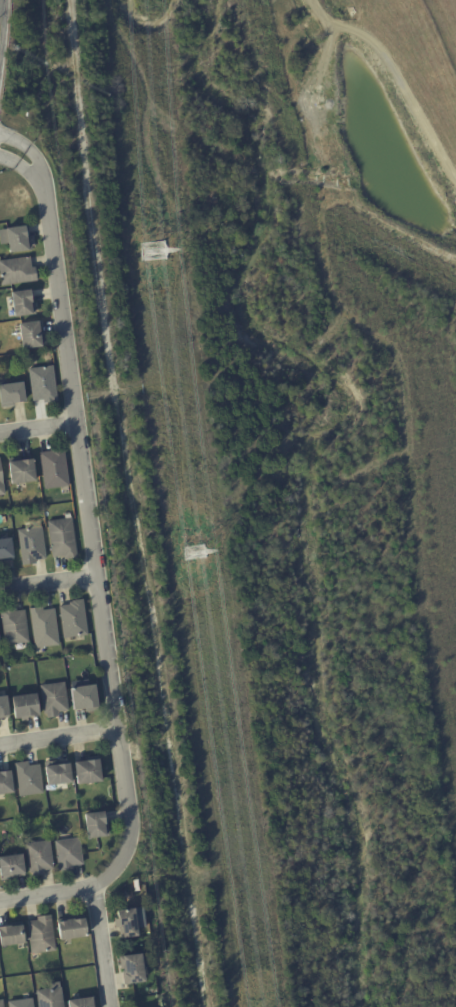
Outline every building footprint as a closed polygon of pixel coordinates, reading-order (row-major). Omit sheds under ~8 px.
[(7,243),(0,244),(0,231),(6,230),(5,227),(25,225),(25,226),(28,226),(28,227),(29,237),(30,237),(32,250),(27,250),(27,249),(9,252),(7,243)] [(1,286),(0,278),(0,261),(30,256),(30,258),(31,267),(35,267),(37,280),(1,286)] [(30,291),(31,300),(34,299),(36,312),(14,315),(10,290),(29,287),(30,291)] [(41,323),(42,333),(44,333),(46,345),(22,348),(18,323),(37,321),(38,322),(41,322),(41,323)] [(47,402),(44,403),(44,399),(32,401),(28,368),(53,365),(57,401),(47,402)] [(1,408),(0,400),(0,385),(22,382),(25,400),(24,401),(13,402),(14,406),(1,408)] [(68,485),(45,489),(39,452),(51,451),(50,448),(64,446),(69,485),(68,485)] [(21,460),(32,458),(35,481),(11,484),(7,460),(21,458),(21,460)] [(69,558),(64,559),(64,555),(52,557),(47,520),(72,517),(77,557),(69,558)] [(45,558),(35,559),(36,562),(22,564),(17,529),(42,526),(46,558),(45,558)] [(2,563),(0,563),(0,538),(10,537),(13,559),(12,559),(2,561),(2,563)] [(84,634),(63,638),(58,605),(69,604),(69,602),(72,601),(72,600),(82,598),(88,634),(84,634)] [(53,608),(54,608),(59,645),(34,648),(29,608),(42,606),(43,609),(53,608)] [(23,610),(25,610),(29,642),(4,645),(0,609),(13,607),(14,611),(23,610)] [(67,711),(57,713),(58,716),(47,718),(46,714),(44,715),(40,686),(65,683),(68,711),(67,711)] [(89,712),(85,712),(85,708),(73,710),(70,688),(94,684),(98,710),(89,712)] [(38,716),(27,717),(27,721),(21,722),(20,718),(14,719),(11,697),(35,693),(38,716)] [(7,717),(0,719),(0,695),(6,694),(9,717),(7,717)] [(91,783),(76,785),(73,762),(85,761),(85,758),(97,757),(101,781),(91,783)] [(38,764),(39,764),(43,793),(19,796),(14,763),(28,761),(28,766),(38,764)] [(68,761),(71,782),(46,786),(43,763),(57,761),(57,763),(68,761)] [(13,793),(0,795),(0,772),(9,770),(10,770),(13,793)] [(104,813),(105,822),(108,822),(109,835),(88,838),(84,813),(103,811),(104,813)] [(81,864),(72,866),(73,869),(59,871),(54,841),(79,837),(83,864),(81,864)] [(52,869),(43,870),(43,874),(32,876),(32,872),(29,873),(25,843),(49,840),(53,868),(52,869)] [(13,879),(0,881),(0,856),(21,853),(24,875),(23,875),(13,877),(13,879)] [(135,919),(138,935),(120,938),(119,927),(115,927),(114,919),(117,919),(116,910),(134,908),(135,919)] [(38,953),(31,954),(27,921),(37,920),(37,916),(51,915),(55,950),(38,953)] [(71,939),(59,940),(56,921),(65,920),(72,919),(71,918),(83,916),(86,937),(71,939)] [(24,943),(0,946),(0,926),(9,925),(9,922),(21,921),(24,943)] [(141,959),(144,982),(124,984),(123,977),(124,976),(122,967),(124,967),(122,956),(140,954),(141,959)] [(60,982),(63,1006),(38,1006),(36,991),(49,989),(48,983),(60,982)] [(92,997),(93,1006),(68,1006),(67,1000),(92,997)] [(32,998),(33,1006),(8,1006),(7,1002),(32,998)]
